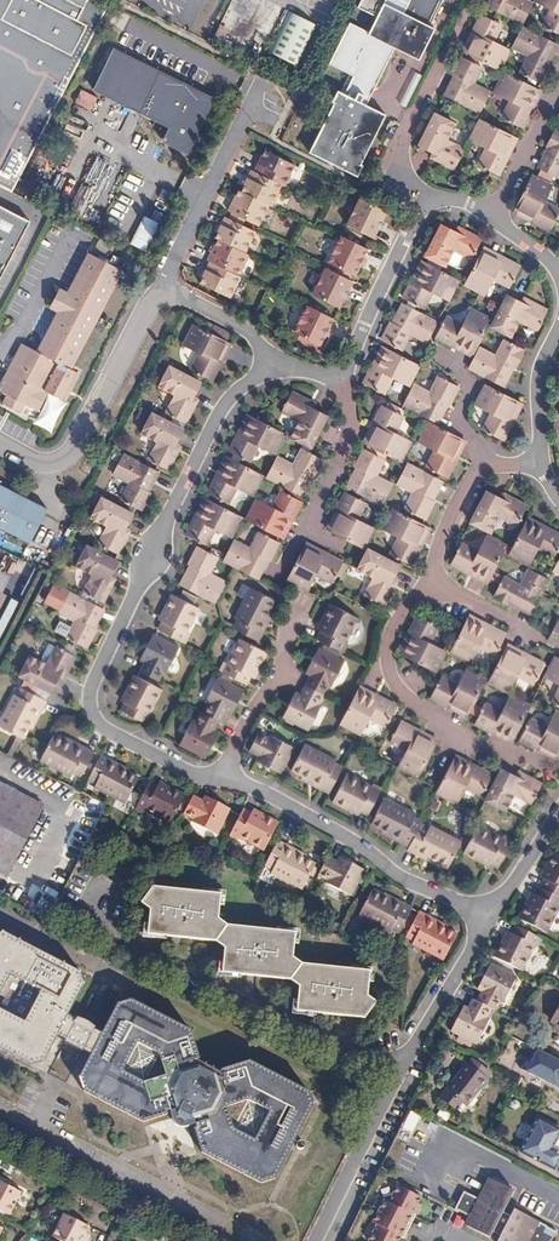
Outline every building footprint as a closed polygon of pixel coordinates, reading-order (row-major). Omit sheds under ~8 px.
[(75,20),(82,7),(68,0),(37,0),(36,0),(0,0),(0,187),(10,192),(94,28),(75,20)] [(94,28),(108,3),(102,0),(85,0),(82,7),(75,20),(94,28)] [(268,0),(258,0),(249,21),(257,25),(268,0)] [(308,153),(356,177),(362,165),(360,165),(384,116),(365,106),(394,48),(418,60),(435,28),(429,25),(441,0),(361,0),(359,4),(379,14),(385,2),(394,7),(378,39),(369,35),(349,25),(329,65),(348,74),(353,77),(343,95),(339,93),(336,92),(331,102),(333,103),(308,153)] [(489,8),(521,23),(531,4),(524,0),(493,0),(489,8)] [(532,1),(549,10),(541,26),(558,35),(558,0),(533,0),(532,1)] [(378,39),(394,7),(385,2),(379,14),(369,35),(378,39)] [(285,13),(269,55),(296,66),(312,23),(285,13)] [(476,34),(466,54),(499,71),(509,50),(492,41),(500,25),(480,15),(471,32),(476,34)] [(216,25),(212,37),(222,40),(226,28),(216,25)] [(521,27),(510,47),(527,56),(519,72),(539,82),(547,65),(543,63),(553,43),(521,27)] [(466,54),(476,34),(471,32),(461,52),(466,54)] [(547,65),(557,45),(553,43),(543,63),(547,65)] [(212,103),(110,52),(91,89),(169,128),(189,137),(212,103)] [(456,76),(446,95),(478,111),(488,92),(472,84),(480,67),(460,57),(451,74),(456,76)] [(502,71),(491,92),(508,101),(500,117),(521,128),(530,111),(526,108),(536,89),(502,71)] [(413,72),(404,91),(397,88),(392,99),(406,105),(420,75),(413,72)] [(348,74),(339,93),(343,95),(353,77),(348,74)] [(446,95),(456,76),(451,74),(441,93),(446,95)] [(530,111),(540,91),(536,89),(526,108),(530,111)] [(72,104),(90,111),(96,97),(78,90),(72,104)] [(187,152),(212,103),(189,137),(169,128),(163,140),(187,152)] [(433,113),(417,144),(431,152),(437,155),(435,159),(453,168),(463,148),(445,139),(453,123),(433,113)] [(485,148),(477,163),(497,174),(506,158),(501,155),(511,136),(478,118),(467,139),(485,148)] [(539,168),(558,179),(558,133),(553,130),(544,146),(550,149),(539,168)] [(506,158),(516,138),(511,136),(501,155),(506,158)] [(539,168),(550,149),(544,146),(534,166),(539,168)] [(283,186),(294,165),(264,150),(260,157),(257,163),(253,171),(280,185),(283,186)] [(275,194),(280,185),(253,171),(250,170),(245,181),(242,187),(240,191),(267,204),(270,206),(271,203),(273,204),(278,195),(275,194)] [(530,174),(514,208),(534,218),(531,222),(548,231),(558,210),(543,202),(551,184),(530,174)] [(256,226),(267,204),(240,191),(237,190),(234,196),(231,203),(226,212),(230,214),(230,215),(245,223),(246,222),(256,226)] [(380,221),(385,212),(359,199),(355,206),(352,207),(348,213),(350,216),(345,225),(372,238),(377,229),(380,221)] [(0,207),(0,277),(3,271),(29,221),(0,207)] [(534,218),(514,208),(511,212),(531,222),(534,218)] [(243,252),(253,232),(243,228),(245,223),(230,215),(228,219),(224,217),(220,225),(216,234),(214,237),(216,238),(243,252)] [(440,224),(424,255),(444,266),(445,266),(452,250),(469,259),(479,239),(480,238),(462,229),(460,234),(454,231),(440,224)] [(362,258),(366,250),(340,237),(336,244),(333,245),(329,252),(330,256),(327,262),(336,266),(333,273),(345,280),(349,273),(353,275),(358,266),(362,258)] [(107,260),(114,246),(99,238),(91,253),(107,260)] [(235,275),(239,266),(240,267),(245,258),(243,257),(245,253),(243,252),(216,238),(213,245),(209,253),(206,260),(208,261),(235,275)] [(502,257),(482,247),(480,251),(500,261),(502,257)] [(480,251),(462,285),(483,296),(492,278),(508,286),(519,265),(502,257),(500,261),(480,251)] [(89,254),(68,294),(59,312),(38,352),(21,343),(13,359),(4,376),(0,385),(0,392),(6,395),(2,403),(19,412),(24,404),(37,411),(46,393),(58,399),(73,371),(69,369),(68,368),(119,269),(89,254)] [(227,298),(238,276),(235,275),(208,261),(202,272),(199,279),(197,283),(227,298)] [(415,283),(425,263),(421,261),(411,281),(415,283)] [(411,281),(402,297),(423,308),(431,292),(448,301),(458,280),(425,263),(415,283),(411,281)] [(346,291),(350,282),(345,280),(333,273),(324,269),(319,278),(315,279),(313,284),(315,288),(311,295),(337,309),(342,298),(346,291)] [(59,312),(68,294),(59,290),(50,308),(59,312)] [(506,294),(490,326),(511,336),(519,320),(536,329),(547,309),(529,300),(526,305),(506,294)] [(394,325),(404,305),(400,303),(390,323),(394,325)] [(390,323),(381,340),(401,351),(410,335),(425,343),(435,324),(436,321),(404,305),(394,325),(390,323)] [(327,328),(331,319),(305,306),(301,315),(297,316),(295,322),(296,326),(292,332),(318,345),(323,335),(327,328)] [(446,316),(435,338),(451,346),(453,342),(473,352),(491,318),(471,308),(462,324),(446,316)] [(213,360),(223,341),(226,334),(209,324),(205,332),(190,323),(179,344),(196,353),(188,370),(209,379),(218,363),(213,360)] [(479,348),(468,368),(500,384),(510,364),(515,367),(524,350),(504,339),(495,356),(479,348)] [(218,363),(228,343),(223,341),(213,360),(218,363)] [(473,352),(453,342),(451,346),(471,356),(473,352)] [(376,369),(386,349),(382,347),(372,367),(376,369)] [(372,367),(363,384),(383,394),(384,394),(392,378),(410,386),(420,366),(386,349),(376,369),(372,367)] [(13,359),(6,356),(0,369),(0,374),(4,376),(13,359)] [(505,387),(515,367),(510,364),(500,384),(505,387)] [(198,382),(166,367),(156,386),(172,395),(164,412),(185,422),(193,406),(188,403),(191,397),(198,382)] [(414,385),(403,406),(435,421),(445,402),(449,404),(458,387),(438,377),(430,393),(414,385)] [(485,383),(474,404),(491,413),(483,429),(504,440),(513,423),(508,421),(519,401),(485,383)] [(291,390),(281,411),(298,420),(290,435),(311,446),(327,415),(313,407),(307,404),(309,400),(291,390)] [(46,427),(60,400),(58,399),(46,393),(37,411),(32,420),(46,427)] [(513,423),(522,404),(522,403),(519,401),(508,421),(513,423)] [(439,424),(449,404),(445,402),(435,421),(439,424)] [(378,426),(367,445),(387,455),(402,463),(412,442),(394,433),(403,417),(383,407),(374,424),(378,426)] [(558,420),(558,407),(550,426),(554,429),(558,420)] [(182,428),(151,412),(140,432),(156,441),(147,457),(168,467),(177,451),(172,448),(175,442),(182,428)] [(243,436),(252,417),(248,414),(237,433),(243,436)] [(237,433),(228,451),(249,461),(250,462),(258,445),(275,453),(285,434),(285,432),(252,417),(243,436),(237,433)] [(427,421),(416,442),(434,451),(426,467),(446,477),(455,460),(451,458),(461,439),(427,421)] [(367,445),(378,426),(374,424),(364,443),(367,444),(367,445)] [(455,460),(466,441),(461,439),(451,458),(455,460)] [(177,451),(180,445),(175,442),(172,448),(177,451)] [(381,503),(392,483),(376,476),(387,455),(367,445),(367,444),(356,466),(360,467),(349,487),(381,503)] [(277,456),(266,477),(299,493),(309,474),(314,476),(322,459),(301,449),(293,464),(277,456)] [(155,469),(123,453),(113,473),(129,482),(120,498),(140,509),(150,491),(144,489),(155,469)] [(220,477),(230,458),(226,456),(216,476),(220,477)] [(216,476),(207,492),(227,503),(229,503),(237,487),(254,496),(264,476),(230,458),(220,477),(216,476)] [(407,463),(397,483),(413,491),(405,507),(426,517),(434,501),(429,499),(439,479),(407,463)] [(349,487),(360,467),(356,466),(346,485),(349,487)] [(150,491),(160,472),(155,469),(144,489),(150,491)] [(303,496),(314,476),(309,474),(299,493),(303,496)] [(434,501),(444,482),(439,479),(429,499),(434,501)] [(30,544),(47,510),(0,486),(0,528),(30,544)] [(488,489),(471,521),(492,532),(500,516),(517,525),(528,505),(510,496),(508,500),(502,497),(488,489)] [(256,499),(245,519),(279,536),(289,516),(293,518),(302,501),(282,491),(281,491),(273,507),(256,499)] [(344,512),(333,532),(368,549),(378,529),(361,520),(369,503),(349,493),(340,510),(344,512)] [(132,511),(101,496),(91,516),(107,524),(98,541),(118,551),(127,535),(122,532),(125,525),(132,511)] [(200,519),(210,500),(205,498),(195,517),(200,519)] [(195,517),(186,535),(206,545),(207,546),(215,529),(232,537),(242,517),(210,500),(200,519),(195,517)] [(392,508),(382,527),(399,536),(391,553),(411,563),(420,546),(416,544),(425,525),(392,508)] [(333,532),(344,512),(340,510),(329,530),(333,532)] [(282,538),(293,518),(289,516),(279,536),(282,538)] [(548,526),(529,517),(526,521),(546,531),(548,526)] [(509,555),(529,565),(538,548),(554,557),(558,548),(558,532),(548,526),(546,531),(526,521),(509,555)] [(127,535),(131,527),(125,525),(122,532),(127,535)] [(420,546),(430,527),(425,525),(416,544),(420,546)] [(256,576),(267,557),(270,559),(279,543),(259,533),(250,548),(235,541),(224,560),(235,565),(256,576)] [(463,542),(452,562),(468,571),(470,567),(490,578),(508,544),(488,534),(487,533),(478,551),(463,542)] [(118,560),(87,544),(76,564),(93,572),(83,590),(104,600),(113,583),(108,580),(112,573),(118,560)] [(326,553),(308,544),(306,548),(324,557),(326,553)] [(217,600),(227,581),(211,572),(218,556),(198,546),(190,562),(195,564),(185,583),(217,600)] [(334,582),(344,562),(326,553),(324,557),(306,548),(289,580),(309,591),(318,574),(334,582)] [(371,549),(360,570),(376,578),(367,595),(388,606),(397,589),(392,586),(395,580),(403,565),(371,549)] [(260,578),(270,559),(267,557),(256,576),(260,578)] [(185,583),(195,564),(190,562),(180,580),(185,583)] [(490,578),(470,567),(468,571),(488,582),(490,578)] [(504,576),(494,596),(511,605),(513,601),(533,611),(549,579),(529,568),(521,584),(504,576)] [(9,577),(0,573),(0,595),(9,577)] [(113,583),(117,576),(112,573),(108,580),(113,583)] [(397,589),(400,583),(395,580),(392,586),(397,589)] [(61,608),(60,611),(76,619),(72,626),(67,635),(88,645),(97,629),(91,626),(102,607),(70,591),(55,583),(46,600),(61,608)] [(238,621),(234,628),(261,643),(265,635),(262,633),(273,613),(279,602),(252,588),(235,620),(238,621)] [(167,615),(159,630),(187,644),(192,635),(189,634),(202,610),(172,595),(163,613),(167,615)] [(533,611),(513,601),(511,605),(531,616),(533,611)] [(326,625),(318,639),(346,655),(351,646),(348,644),(361,620),(332,605),(322,623),(326,625)] [(97,629),(107,609),(102,607),(91,626),(97,629)] [(413,634),(403,653),(436,670),(447,651),(430,642),(438,625),(418,614),(409,631),(413,634)] [(489,625),(469,614),(467,619),(486,629),(489,625)] [(467,619),(450,652),(469,663),(478,646),(495,655),(506,634),(489,625),(486,629),(467,619)] [(548,640),(558,645),(558,620),(548,640)] [(56,629),(67,635),(72,626),(61,621),(56,629)] [(403,653),(413,634),(409,631),(399,651),(403,653)] [(145,661),(140,671),(161,681),(165,673),(167,674),(181,648),(155,634),(141,660),(145,661)] [(225,662),(221,671),(248,686),(256,671),(261,673),(270,655),(241,640),(241,639),(228,663),(225,662)] [(525,658),(527,654),(508,644),(506,648),(525,658)] [(68,672),(77,655),(57,645),(48,662),(31,654),(21,674),(23,675),(28,678),(52,690),(53,691),(61,675),(64,670),(68,672)] [(506,648),(488,681),(509,692),(518,675),(533,683),(543,663),(527,654),(525,658),(506,648)] [(311,677),(306,686),(326,696),(331,687),(333,688),(347,662),(321,649),(308,675),(311,677)] [(544,675),(558,683),(558,659),(554,656),(544,675)] [(441,676),(430,697),(447,705),(448,702),(469,712),(487,678),(466,667),(457,685),(441,676)] [(130,695),(122,710),(150,725),(154,716),(151,714),(164,690),(135,675),(126,693),(130,695)] [(232,717),(245,691),(220,677),(206,703),(208,704),(203,713),(221,722),(223,724),(228,715),(232,717)] [(47,700),(52,690),(28,678),(19,695),(16,693),(0,725),(27,739),(36,721),(30,718),(37,705),(43,708),(45,709),(50,701),(47,700)] [(321,705),(326,696),(306,686),(302,694),(298,693),(284,719),(310,732),(324,707),(321,705)] [(379,696),(360,686),(358,690),(377,699),(379,696)] [(385,725),(395,704),(379,696),(377,699),(358,690),(341,724),(360,733),(369,716),(385,725)] [(486,702),(475,722),(492,731),(494,727),(513,737),(530,704),(511,694),(502,710),(486,702)] [(469,712),(448,702),(447,705),(467,716),(469,712)] [(36,721),(43,708),(37,705),(30,718),(36,721)] [(520,739),(537,748),(539,744),(558,754),(558,753),(558,711),(555,710),(547,726),(531,719),(520,739)] [(195,719),(181,745),(206,759),(207,759),(221,733),(216,730),(221,722),(203,713),(201,712),(196,720),(195,719)] [(418,777),(434,743),(414,733),(417,728),(401,720),(390,740),(405,749),(396,766),(418,777)] [(513,737),(494,727),(492,731),(511,741),(513,737)] [(436,739),(417,728),(414,733),(434,743),(436,739)] [(261,732),(250,751),(259,756),(257,761),(283,775),(297,749),(271,735),(269,737),(261,732)] [(58,733),(43,760),(75,777),(77,773),(84,777),(98,751),(89,746),(88,749),(85,754),(72,747),(75,742),(58,733)] [(85,754),(88,749),(75,742),(72,747),(85,754)] [(558,754),(539,744),(537,748),(556,758),(558,754)] [(306,745),(292,771),(311,781),(313,776),(325,782),(323,787),(321,790),(331,795),(344,768),(336,764),(337,761),(306,745)] [(104,754),(91,781),(98,785),(97,788),(129,804),(143,777),(125,768),(122,773),(110,767),(112,761),(114,759),(104,754)] [(474,765),(455,756),(453,760),(472,769),(474,765)] [(480,794),(491,774),(474,765),(472,769),(453,760),(438,787),(435,793),(455,803),(464,786),(480,794)] [(125,768),(112,761),(110,767),(122,773),(125,768)] [(541,782),(524,774),(521,778),(515,775),(501,768),(485,801),(504,810),(513,794),(531,803),(541,782)] [(521,778),(524,774),(517,770),(515,775),(521,778)] [(349,775),(333,803),(352,813),(353,809),(368,817),(369,817),(383,789),(375,785),(374,788),(349,775)] [(325,782),(313,776),(311,781),(323,787),(325,782)] [(0,780),(0,873),(10,878),(48,805),(0,780)] [(154,780),(140,808),(149,813),(150,811),(150,810),(174,824),(190,795),(170,784),(168,788),(154,780)] [(82,822),(95,797),(82,790),(69,815),(82,822)] [(197,794),(187,814),(196,819),(195,821),(220,835),(234,809),(234,808),(208,795),(206,799),(197,794)] [(109,804),(95,797),(82,822),(46,893),(33,887),(32,889),(10,878),(0,873),(0,895),(50,920),(109,804)] [(387,799),(372,826),(391,836),(394,831),(405,837),(402,842),(401,845),(410,850),(423,826),(424,823),(416,819),(418,816),(387,799)] [(263,816),(247,809),(232,836),(241,841),(242,838),(267,852),(282,823),(264,813),(263,816)] [(448,870),(462,844),(431,827),(430,830),(423,826),(410,850),(408,852),(417,857),(418,854),(421,849),(434,857),(432,861),(448,870)] [(480,827),(465,856),(483,865),(484,862),(500,869),(514,841),(505,836),(504,839),(480,827)] [(405,837),(394,831),(391,836),(402,842),(405,837)] [(281,840),(266,866),(276,871),(274,874),(305,891),(320,864),(301,854),(299,859),(286,852),(289,847),(290,845),(281,840)] [(301,854),(289,847),(286,852),(299,859),(301,854)] [(434,857),(421,849),(418,854),(432,861),(434,857)] [(551,850),(542,869),(545,871),(538,886),(558,897),(558,854),(551,850)] [(332,856),(321,876),(329,880),(328,883),(354,897),(368,871),(342,858),(340,861),(332,856)] [(516,917),(545,932),(558,908),(558,897),(538,886),(537,886),(529,901),(526,899),(516,917)] [(219,920),(221,894),(153,887),(141,903),(150,910),(147,934),(216,943),(225,949),(222,974),(290,982),(299,988),(297,1013),(365,1021),(378,1005),(368,998),(371,973),(302,965),(294,959),(296,933),(229,925),(219,920)] [(374,890),(360,917),(393,934),(394,931),(402,935),(416,909),(406,904),(405,907),(402,911),(389,904),(392,900),(374,890)] [(405,907),(392,900),(389,904),(402,911),(405,907)] [(421,912),(408,938),(416,943),(414,946),(446,962),(460,936),(442,927),(439,931),(426,925),(429,920),(431,917),(421,912)] [(442,927),(429,920),(426,925),(439,931),(442,927)] [(501,937),(492,955),(521,971),(534,946),(537,948),(541,939),(513,924),(505,939),(501,937)] [(196,1131),(202,1152),(263,1183),(276,1178),(313,1107),(310,1092),(251,1062),(223,1071),(201,1059),(192,1031),(134,1001),(121,1006),(107,1033),(97,1029),(97,1028),(87,1022),(71,1016),(87,985),(84,975),(5,934),(0,936),(0,1000),(11,979),(40,993),(24,1023),(0,1011),(0,1049),(36,1068),(46,1064),(59,1040),(68,1044),(67,1046),(85,1055),(86,1054),(94,1058),(83,1079),(85,1090),(147,1122),(167,1116),(196,1131)] [(501,1002),(514,975),(489,962),(475,989),(479,991),(475,999),(490,1007),(494,1009),(499,1000),(501,1002)] [(462,1004),(449,1030),(475,1043),(488,1017),(486,1016),(490,1007),(475,999),(470,997),(466,1006),(462,1004)] [(551,1022),(558,1027),(558,1006),(551,1022)] [(531,1047),(520,1071),(558,1089),(558,1059),(531,1047)] [(466,1063),(446,1091),(440,1098),(456,1110),(461,1102),(465,1106),(468,1102),(478,1088),(479,1089),(487,1079),(466,1063)] [(445,1120),(449,1113),(439,1108),(435,1115),(445,1120)] [(412,1132),(419,1115),(407,1110),(400,1127),(412,1132)] [(551,1143),(558,1127),(558,1126),(540,1117),(531,1134),(521,1154),(556,1172),(558,1167),(558,1152),(549,1147),(551,1143)] [(341,1118),(335,1130),(343,1134),(349,1123),(341,1118)] [(427,1120),(421,1130),(430,1135),(436,1125),(427,1120)] [(304,1142),(301,1142),(299,1144),(297,1147),(299,1151),(302,1154),(305,1154),(308,1152),(310,1149),(310,1146),(310,1144),(307,1142),(304,1142)] [(455,1209),(472,1217),(468,1226),(490,1238),(493,1232),(501,1236),(498,1240),(550,1240),(557,1232),(547,1227),(547,1226),(514,1209),(511,1216),(503,1212),(514,1191),(492,1179),(481,1200),(464,1191),(455,1209)] [(8,1213),(20,1191),(0,1181),(0,1209),(8,1213)] [(389,1202),(377,1225),(369,1240),(399,1240),(401,1237),(418,1204),(422,1197),(398,1185),(389,1202)] [(377,1225),(389,1202),(385,1200),(373,1222),(377,1225)] [(421,1205),(418,1204),(401,1237),(404,1239),(421,1205)] [(84,1231),(86,1225),(63,1212),(51,1234),(66,1240),(84,1240),(85,1239),(80,1237),(84,1231)] [(88,1233),(84,1231),(80,1237),(85,1239),(88,1233)]
